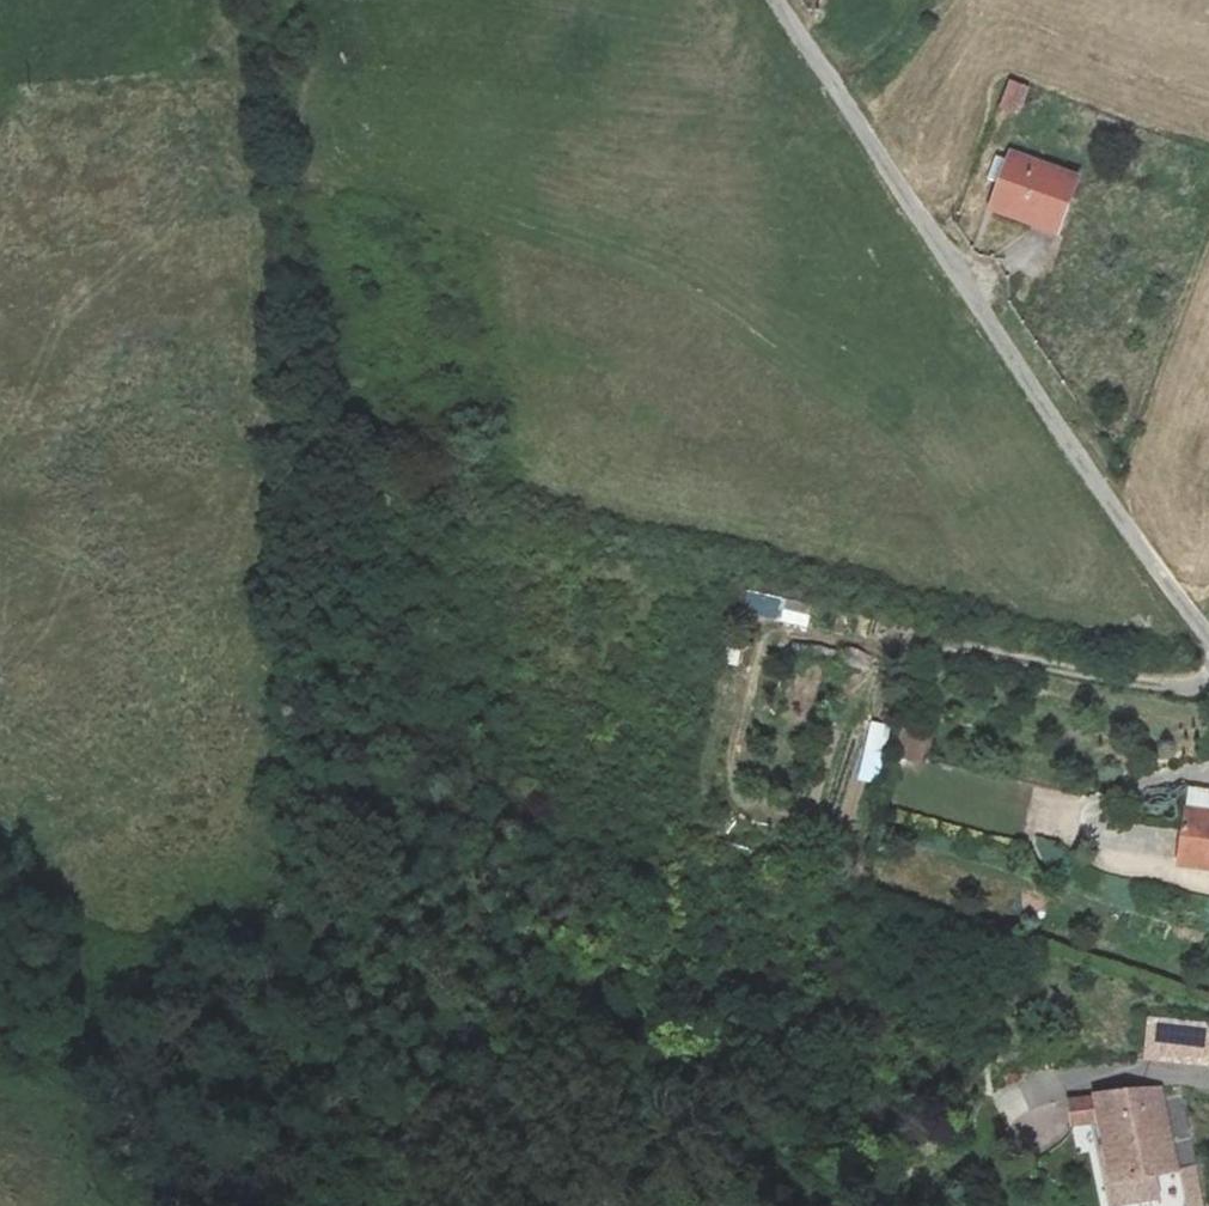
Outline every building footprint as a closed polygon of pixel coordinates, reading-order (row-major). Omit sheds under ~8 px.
[(1005,79),(995,109),(1017,116),(1027,87),(1005,79)] [(1011,148),(989,206),(1057,231),(1078,173),(1011,148)] [(740,614),(807,628),(812,605),(744,592),(740,614)] [(878,784),(892,724),(871,720),(857,779),(878,784)] [(905,729),(898,758),(926,764),(933,735),(905,729)] [(1180,807),(1173,862),(1208,867),(1208,811),(1180,807)] [(1148,1019),(1144,1055),(1206,1062),(1208,1038),(1208,1026),(1148,1019)] [(1069,1100),(1071,1124),(1097,1121),(1110,1205),(1117,1205),(1158,1199),(1155,1176),(1175,1172),(1161,1088),(1094,1094),(1094,1097),(1069,1100)]
